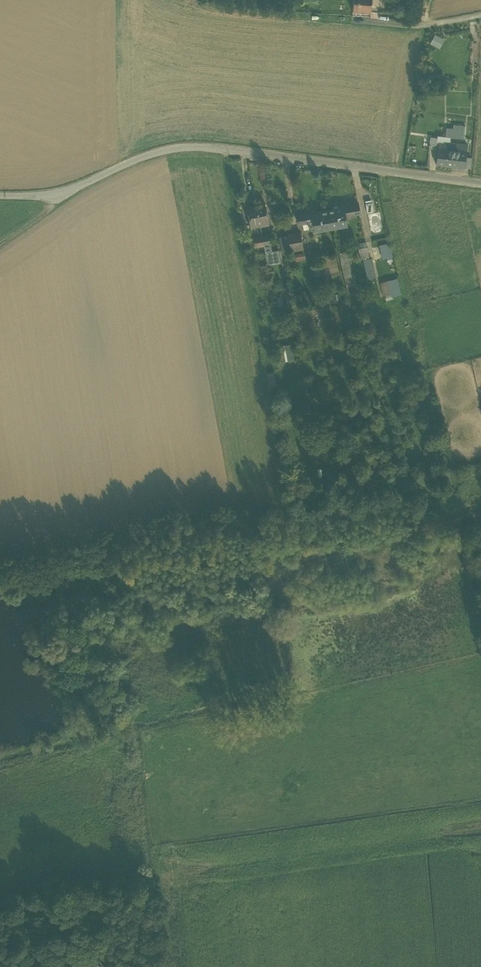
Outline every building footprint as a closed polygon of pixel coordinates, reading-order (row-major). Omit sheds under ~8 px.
[(353,11),(371,12),(371,0),(353,0),(353,11)] [(439,48),(444,39),(434,34),(429,43),(439,48)] [(450,137),(463,139),(465,126),(453,125),(453,129),(446,128),(445,137),(450,137)] [(444,142),(450,143),(450,137),(445,137),(437,136),(437,138),(435,149),(438,149),(439,143),(443,144),(444,142)] [(429,148),(435,149),(437,138),(430,137),(429,148)] [(436,164),(464,168),(466,157),(467,147),(467,145),(452,143),(452,145),(449,145),(450,143),(444,142),(443,144),(439,143),(438,149),(436,164)] [(265,170),(259,171),(261,185),(268,184),(265,170)] [(364,201),(366,212),(372,211),(370,200),(364,201)] [(343,208),(344,212),(348,211),(348,214),(349,214),(359,212),(357,202),(338,206),(339,209),(343,208)] [(266,204),(256,206),(260,226),(269,224),(266,204)] [(249,228),(260,226),(256,206),(246,208),(249,228)] [(347,225),(346,220),(344,212),(343,208),(339,209),(328,211),(331,228),(347,225)] [(315,230),(331,228),(328,211),(316,213),(316,210),(297,214),(298,222),(302,221),(308,220),(310,227),(315,226),(315,230)] [(308,220),(302,221),(303,230),(310,229),(310,227),(308,220)] [(288,235),(291,250),(304,247),(301,232),(288,234),(288,235)] [(271,233),(261,235),(263,245),(271,244),(273,243),(271,233)] [(253,247),(263,245),(261,235),(251,237),(253,247)] [(282,252),(291,250),(288,235),(278,237),(282,252)] [(358,249),(360,259),(364,258),(368,257),(365,242),(359,243),(360,249),(358,249)] [(380,245),(383,258),(392,256),(389,243),(380,245)] [(263,245),(267,266),(281,264),(279,250),(272,251),(271,244),(263,245)] [(304,252),(295,254),(296,261),(306,260),(304,252)] [(339,254),(347,294),(356,292),(352,276),(351,276),(346,252),(339,254)] [(364,260),(368,279),(375,277),(371,259),(369,259),(364,260)] [(257,264),(259,280),(268,278),(266,262),(257,264)] [(320,267),(313,269),(315,278),(322,276),(320,267)] [(391,294),(391,296),(400,295),(397,279),(388,281),(391,294)] [(391,294),(388,281),(380,283),(383,296),(391,294)] [(320,309),(303,310),(303,321),(312,321),(312,323),(319,322),(318,317),(321,317),(320,309)] [(336,324),(335,316),(323,317),(324,325),(336,324)] [(275,346),(278,362),(294,359),(291,343),(275,346)] [(273,372),(266,373),(269,387),(276,386),(273,372)]
